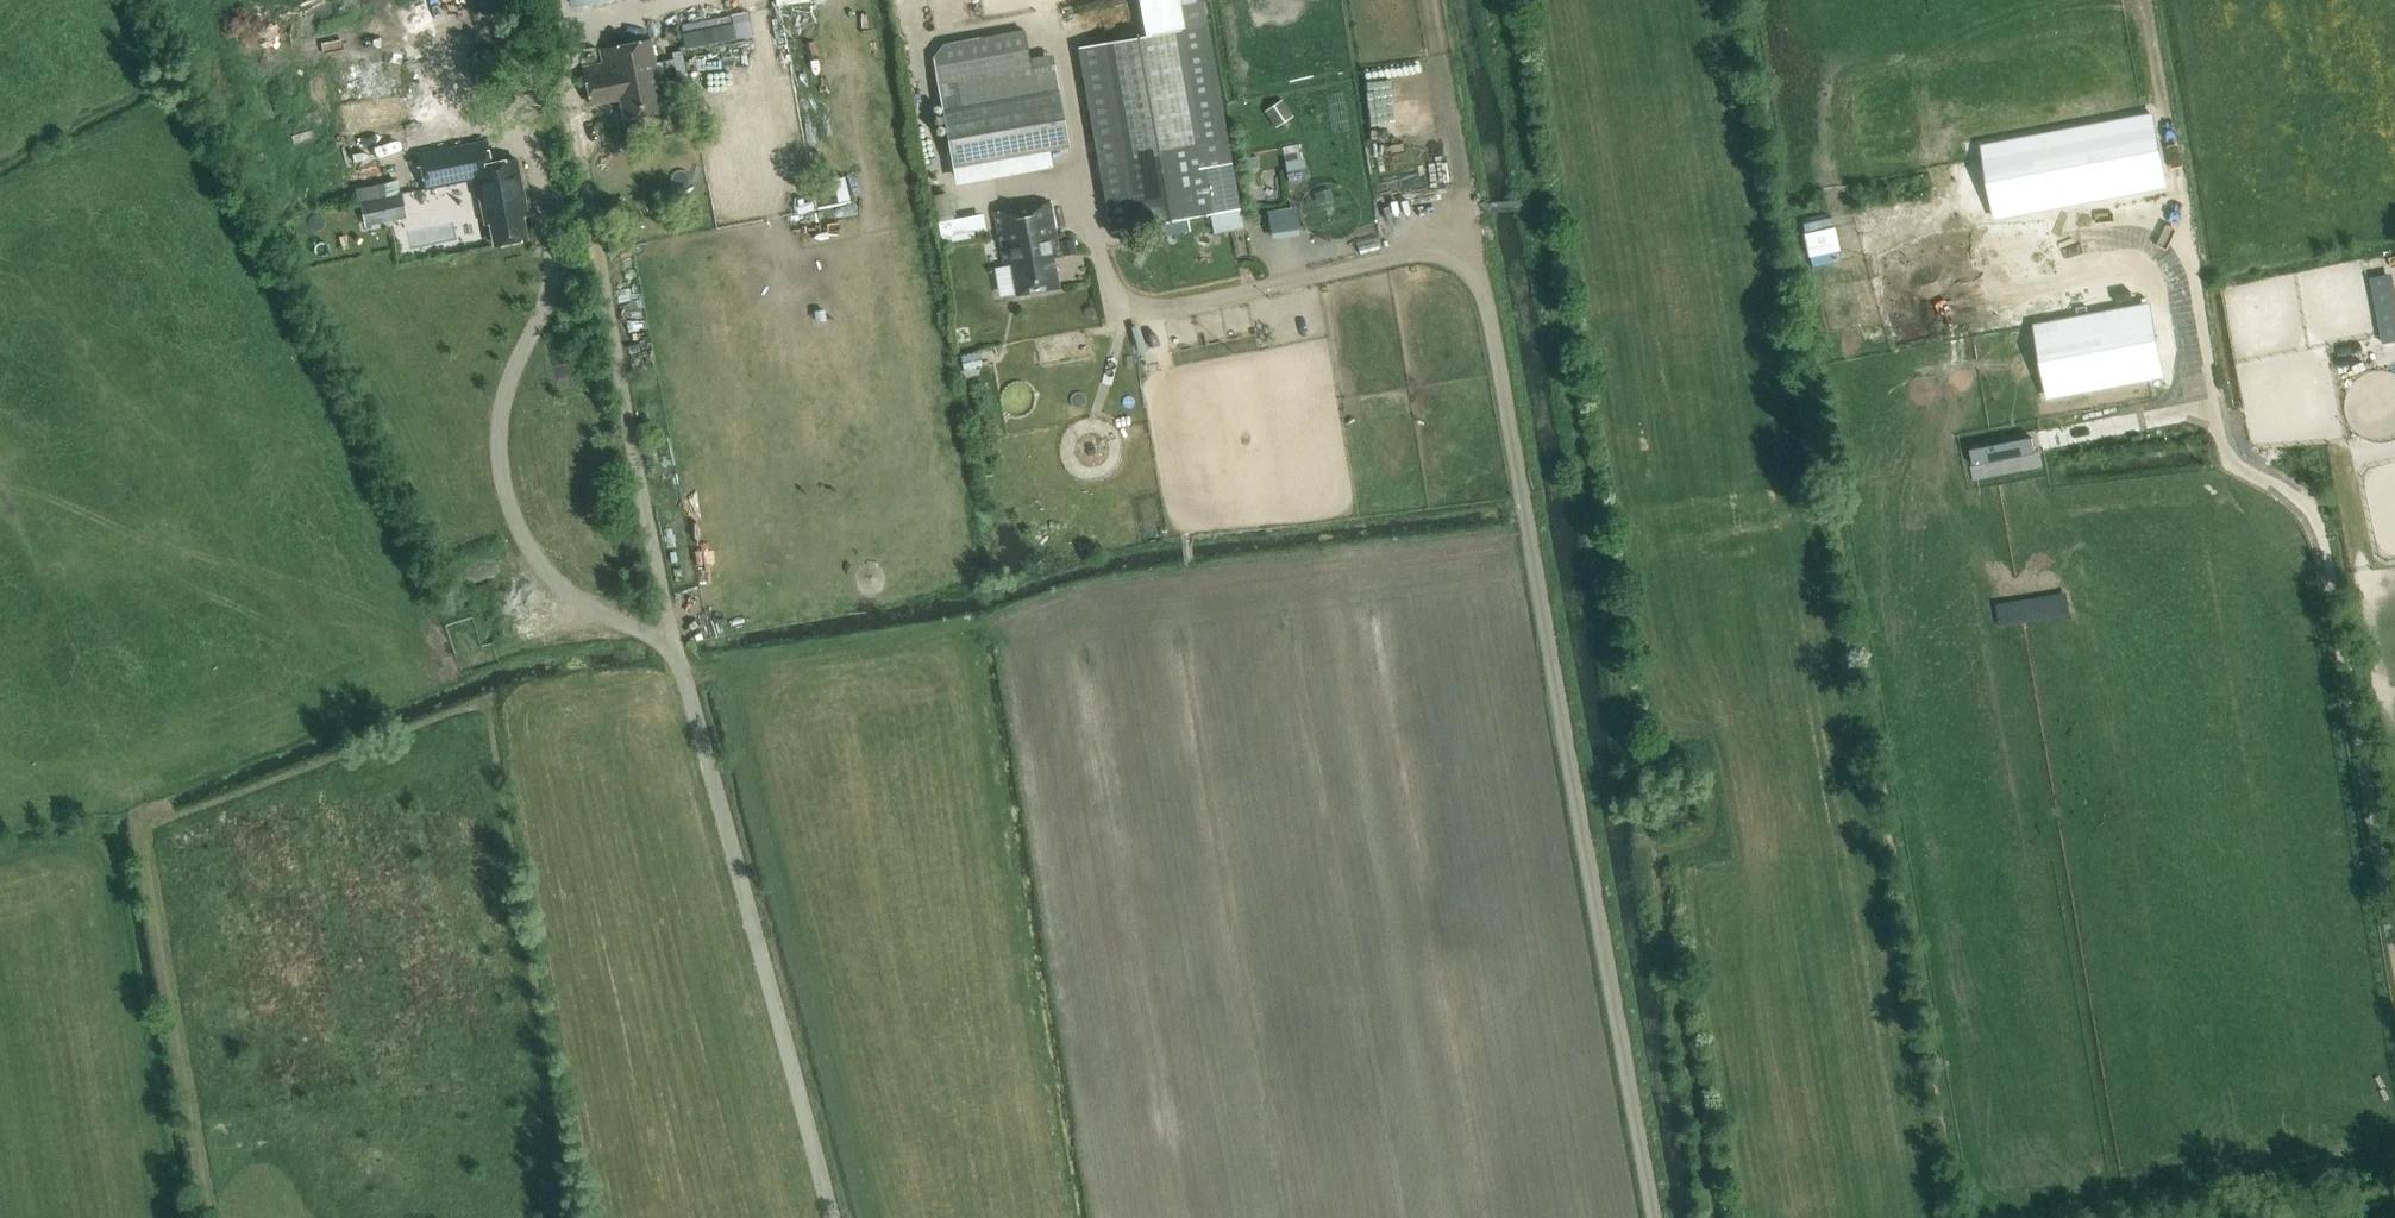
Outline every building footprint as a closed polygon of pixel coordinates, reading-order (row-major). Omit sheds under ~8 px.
[(1079,47),(1111,233),(1239,209),(1206,26),(1202,0),(1177,0),(1183,30),(1079,47)] [(756,31),(751,8),(683,23),(688,46),(756,31)] [(933,58),(953,168),(1069,148),(1053,58),(1030,63),(1025,31),(943,45),(933,58)] [(602,63),(583,67),(591,108),(620,102),(623,122),(663,114),(659,94),(662,94),(651,41),(631,45),(629,35),(612,38),(614,47),(600,50),(602,63)] [(1279,121),(1294,112),(1284,97),(1270,106),(1279,121)] [(1990,155),(1988,155),(2002,226),(2172,192),(2158,122),(2156,122),(2158,129),(1991,163),(1990,155)] [(495,248),(530,241),(524,215),(529,214),(517,158),(491,163),(486,140),(418,155),(426,190),(475,180),(485,227),(490,226),(495,248)] [(359,201),(387,196),(385,183),(356,189),(359,201)] [(1051,257),(1058,255),(1048,202),(991,212),(1001,266),(1007,265),(1013,294),(1056,286),(1051,257)] [(2008,252),(1895,275),(1903,313),(2015,291),(2021,318),(2023,317),(2015,282),(2052,274),(2045,237),(2006,245),(2008,252)] [(1061,241),(1064,258),(1077,256),(1074,239),(1061,241)] [(2170,377),(2156,306),(2042,329),(2056,399),(2058,399),(2057,392),(2167,370),(2168,377),(2170,377)] [(967,370),(996,360),(992,345),(962,354),(967,370)] [(2031,435),(1971,447),(1974,464),(2035,451),(2031,435)]
